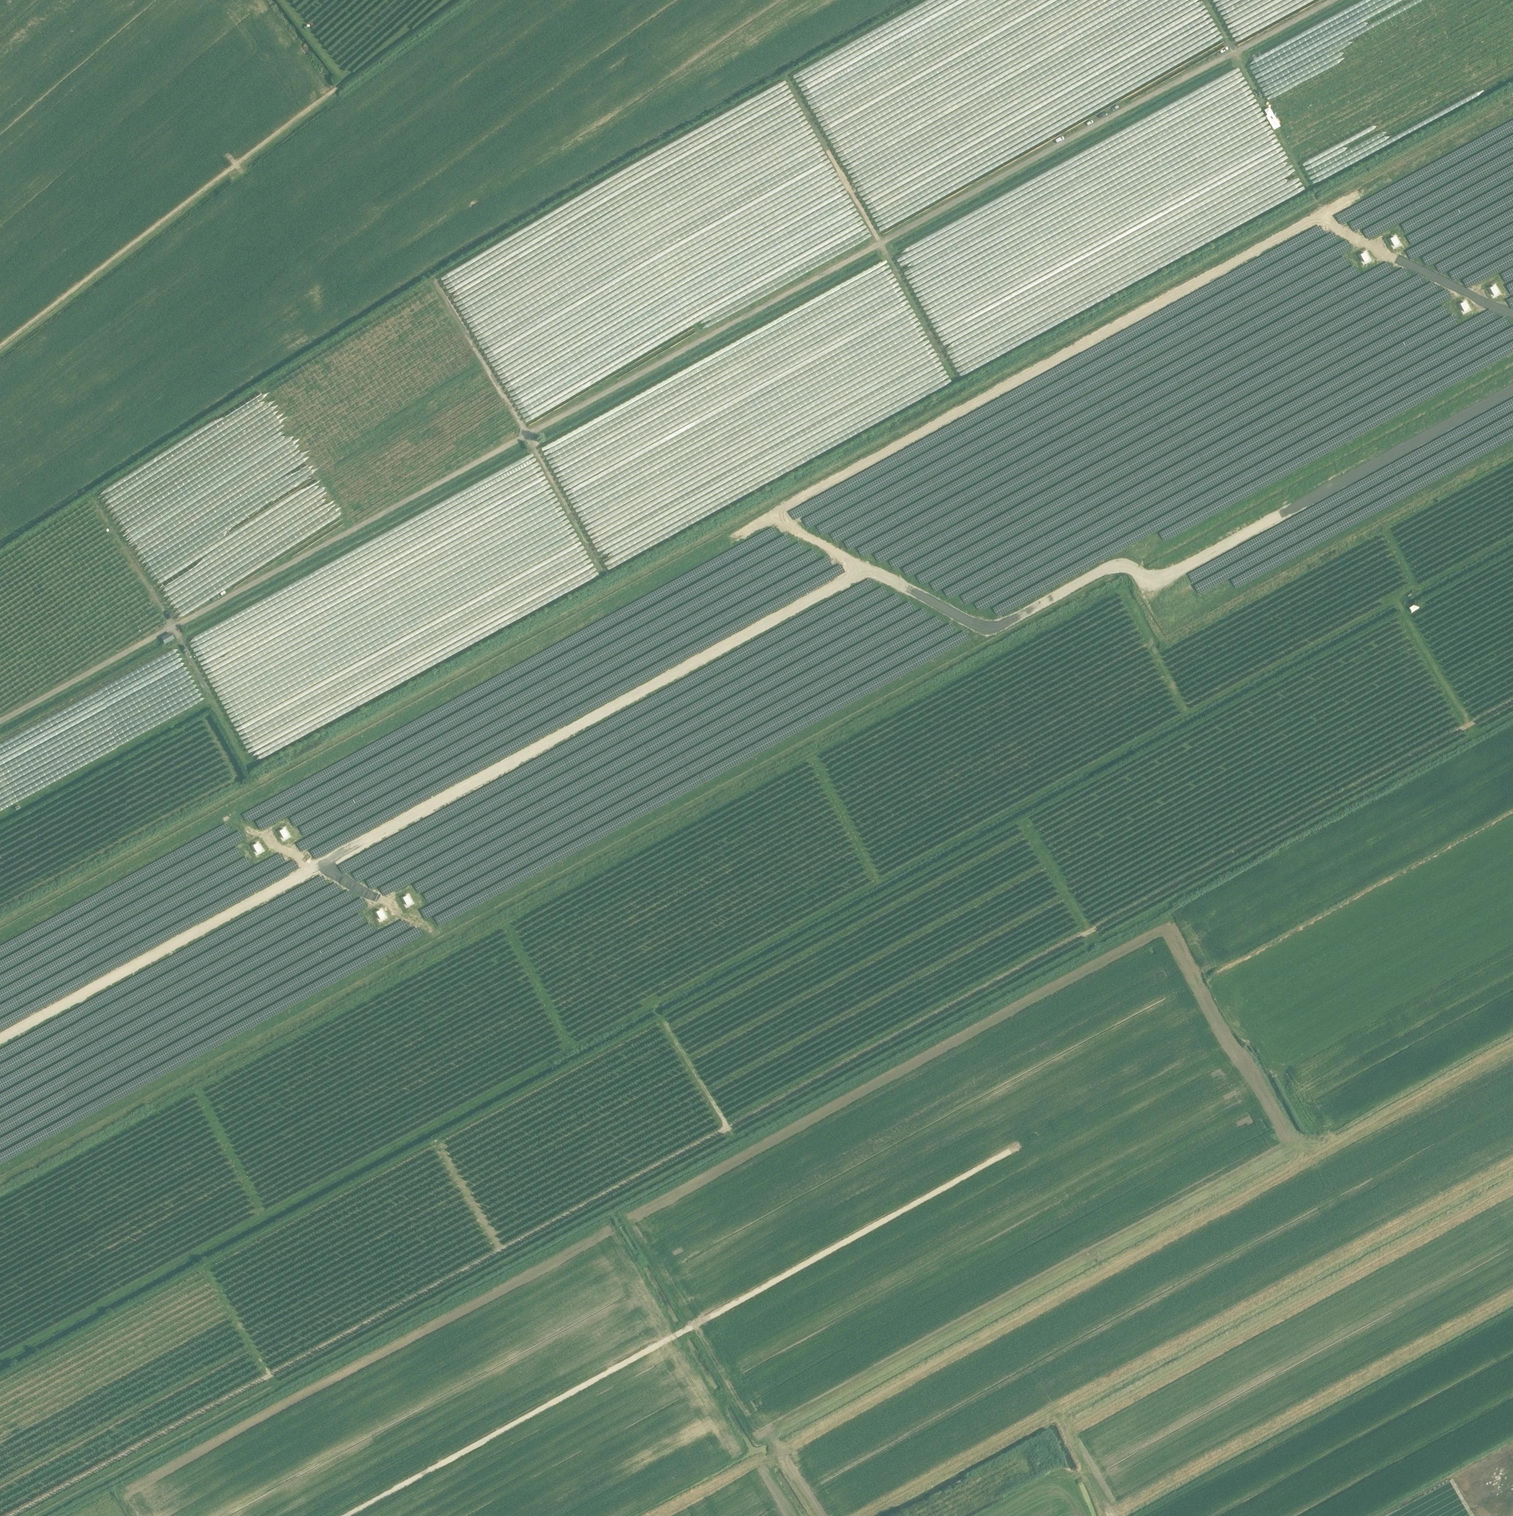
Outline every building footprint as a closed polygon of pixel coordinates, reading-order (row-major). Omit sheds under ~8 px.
[(173,632),(163,636),(166,643),(175,639),(173,632)]
